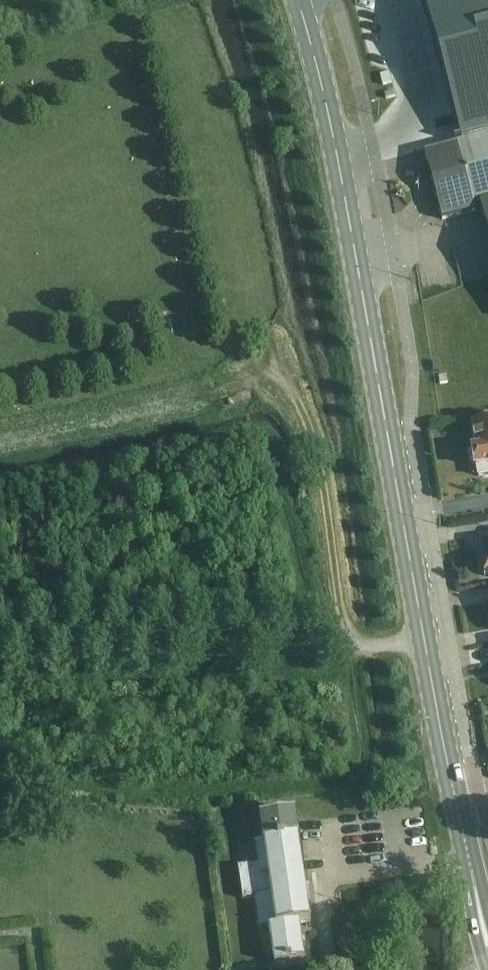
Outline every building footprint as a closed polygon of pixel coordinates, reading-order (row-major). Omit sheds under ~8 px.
[(461,144),(487,137),(487,0),(422,0),(461,144)] [(424,154),(432,184),(425,186),(427,194),(434,191),(442,220),(475,211),(473,203),(479,202),(487,233),(487,137),(461,144),(424,154)] [(472,430),(475,452),(472,452),(476,471),(478,471),(479,479),(487,477),(487,427),(472,430)] [(258,933),(261,940),(299,935),(312,933),(305,888),(308,888),(307,876),(303,877),(296,827),(295,816),(260,821),(263,845),(255,846),(258,867),(237,870),(242,902),(253,901),(258,933)] [(261,940),(263,948),(271,947),(275,969),(285,969),(304,967),(299,935),(261,940)]
